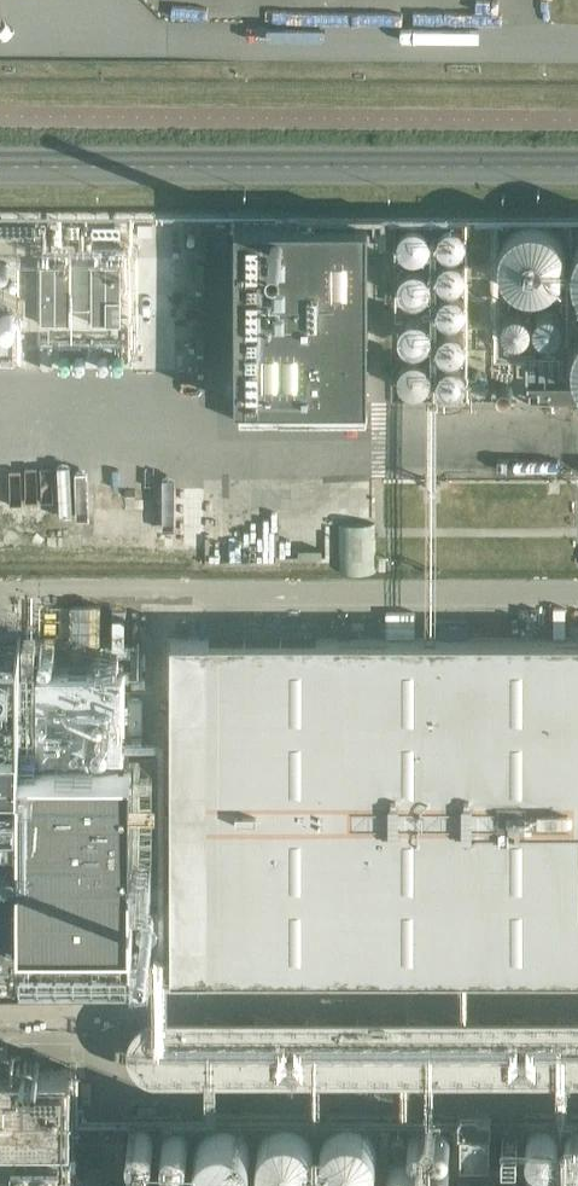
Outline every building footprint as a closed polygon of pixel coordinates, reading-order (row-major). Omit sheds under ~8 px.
[(237,222),(237,402),(367,402),(368,223),(237,222)] [(501,244),(500,248),(499,251),(499,255),(499,258),(500,262),(500,265),(502,269),(503,272),(505,275),(507,278),(510,280),(512,283),(515,285),(519,286),(522,288),(525,289),(529,289),(534,289),(538,289),(541,288),(545,287),(548,286),(551,284),(554,282),(557,279),(559,277),(561,274),(563,270),(564,267),(565,264),(566,260),(566,257),(566,255),(566,251),(565,248),(565,246),(564,244),(563,241),(561,238),(560,236),(558,233),(556,232),(554,229),(551,227),(549,226),(546,225),(542,224),(537,222),(533,222),(530,222),(525,223),(519,225),(515,227),(512,230),(509,232),(506,235),(505,236),(504,238),(503,241),(501,244)] [(398,237),(398,240),(398,241),(398,244),(399,246),(400,248),(401,250),(401,251),(403,252),(405,254),(407,255),(408,256),(412,257),(414,257),(417,257),(419,256),(421,255),(423,254),(425,253),(426,252),(427,250),(428,249),(429,247),(430,244),(430,243),(431,242),(431,239),(431,238),(430,236),(429,233),(429,232),(427,230),(425,228),(425,227),(422,226),(420,225),(418,224),(414,224),(413,224),(410,224),(408,225),(407,226),(404,227),(403,229),(400,232),(399,234),(399,235),(398,237)] [(458,251),(460,250),(462,248),(464,246),(464,245),(465,243),(466,242),(466,241),(466,238),(466,236),(466,235),(465,233),(464,231),(463,229),(462,229),(462,228),(460,226),(458,225),(457,225),(453,224),(450,224),(447,224),(446,225),(445,225),(443,227),(441,229),(440,230),(439,232),(438,233),(438,235),(437,237),(437,240),(438,242),(439,244),(440,246),(441,248),(443,250),(444,250),(446,252),(448,252),(451,253),(453,253),(455,252),(456,252),(458,251)] [(480,224),(479,224),(477,224),(475,225),(473,226),(472,227),(471,229),(470,230),(470,232),(469,233),(469,235),(469,236),(470,237),(470,239),(471,241),(472,242),(474,243),(477,245),(479,245),(482,244),(483,244),(485,243),(486,242),(487,241),(488,240),(489,239),(489,237),(490,236),(490,234),(490,233),(489,231),(488,229),(487,228),(486,226),(485,226),(483,225),(482,225),(480,224)] [(213,249),(228,250),(229,225),(213,225),(213,249)] [(480,248),(479,248),(478,248),(476,248),(474,249),(472,251),(471,252),(470,253),(469,255),(469,256),(469,258),(469,259),(469,261),(470,263),(471,264),(472,265),(473,267),(476,268),(478,269),(481,269),(483,268),(486,267),(486,266),(488,264),(489,263),(489,262),(490,260),(490,259),(490,257),(490,256),(489,254),(489,253),(487,251),(485,249),(482,248),(480,248)] [(444,259),(442,260),(441,261),(440,263),(438,265),(438,266),(437,268),(437,269),(437,271),(437,273),(437,275),(437,276),(438,279),(440,281),(440,282),(443,284),(446,286),(447,286),(450,287),(451,287),(453,287),(457,286),(460,285),(462,283),(463,282),(464,280),(465,279),(465,278),(466,276),(467,274),(467,271),(466,269),(466,267),(465,265),(464,263),(462,261),(460,259),(458,258),(456,257),(453,257),(451,257),(449,257),(446,258),(444,259)] [(405,297),(406,298),(408,299),(411,300),(413,300),(416,300),(420,299),(422,298),(424,297),(426,295),(428,293),(429,291),(430,288),(431,286),(431,285),(431,282),(431,281),(431,280),(430,277),(429,276),(429,275),(427,273),(424,270),(422,269),(420,268),(418,267),(416,267),(415,267),(413,267),(410,267),(408,268),(405,270),(403,272),(402,273),(400,275),(399,277),(399,278),(398,281),(398,283),(398,284),(398,287),(399,289),(399,290),(401,293),(401,294),(403,295),(405,297)] [(478,294),(479,294),(481,294),(484,293),(485,292),(487,291),(488,289),(489,289),(489,287),(490,286),(490,284),(490,283),(489,282),(489,280),(488,279),(487,277),(485,275),(483,274),(482,274),(480,273),(477,274),(475,275),(472,276),(471,278),(470,280),(469,281),(469,283),(469,284),(469,286),(470,288),(471,290),(472,290),(474,292),(476,294),(478,294)] [(448,319),(450,320),(454,320),(456,319),(458,319),(460,317),(461,317),(463,315),(464,314),(464,313),(465,311),(466,309),(466,307),(466,305),(466,303),(465,300),(465,299),(464,297),(463,296),(462,296),(461,294),(457,292),(455,291),(454,291),(452,291),(449,291),(448,291),(446,292),(444,293),(443,294),(442,295),(440,297),(439,299),(438,301),(438,303),(437,304),(437,306),(437,308),(438,310),(438,311),(439,312),(440,314),(442,316),(443,317),(447,319),(448,319)] [(476,320),(479,320),(481,320),(484,319),(487,317),(489,316),(489,315),(490,313),(491,311),(491,310),(491,308),(490,307),(490,305),(489,304),(489,303),(488,301),(486,300),(483,298),(482,298),(480,298),(477,298),(474,299),(472,301),(470,302),(469,304),(469,305),(469,306),(468,308),(468,309),(468,311),(469,313),(469,314),(471,317),(474,319),(476,320)] [(531,321),(531,320),(530,318),(530,316),(528,314),(527,313),(524,310),(521,309),(519,308),(517,308),(514,308),(513,308),(511,309),(510,310),(508,311),(505,313),(504,315),(503,317),(502,320),(502,322),(502,323),(502,325),(503,328),(503,329),(504,330),(505,332),(507,334),(508,334),(510,336),(512,336),(513,337),(515,337),(518,337),(520,337),(521,336),(524,335),(526,334),(527,332),(528,331),(529,329),(530,328),(531,326),(531,323),(531,321)] [(539,334),(540,334),(542,336),(544,337),(546,337),(549,337),(552,337),(554,336),(556,335),(557,334),(559,333),(561,331),(562,329),(562,326),(563,324),(563,323),(563,322),(562,319),(562,317),(561,316),(560,314),(559,313),(558,312),(557,311),(553,309),(551,309),(549,308),(546,309),(544,309),(543,309),(542,310),(540,311),(537,314),(536,316),(535,317),(535,319),(534,320),(534,322),(534,323),(534,326),(535,328),(535,329),(536,330),(537,332),(539,334)] [(404,346),(406,347),(409,349),(411,349),(415,350),(418,350),(420,349),(422,348),(425,346),(426,345),(428,343),(429,341),(430,338),(431,336),(431,333),(431,331),(430,328),(430,327),(429,325),(427,323),(426,321),(425,320),(423,319),(422,318),(419,317),(417,317),(415,317),(413,317),(410,317),(407,318),(404,321),(402,322),(401,323),(401,324),(399,327),(399,329),(398,330),(398,333),(398,334),(398,335),(399,338),(400,340),(400,341),(402,343),(403,345),(404,346)] [(476,345),(479,346),(481,346),(482,345),(483,345),(485,344),(487,343),(488,341),(489,340),(489,339),(490,338),(490,336),(490,333),(490,332),(489,331),(489,330),(488,329),(487,327),(486,326),(483,324),(480,324),(478,324),(477,324),(474,325),(472,327),(470,329),(469,331),(469,332),(469,333),(468,335),(469,337),(469,338),(470,339),(470,340),(472,343),(474,344),(476,345)] [(464,335),(463,335),(462,333),(460,331),(458,330),(456,329),(453,329),(451,329),(449,329),(446,330),(444,331),(442,332),(441,334),(439,336),(438,338),(437,340),(437,343),(437,344),(437,345),(438,347),(438,348),(439,350),(440,352),(441,352),(442,354),(444,356),(447,357),(451,358),(453,358),(457,357),(460,355),(461,354),(462,353),(463,352),(464,350),(465,348),(466,347),(466,344),(466,342),(466,341),(466,340),(465,338),(464,335)] [(477,369),(479,369),(481,369),(483,368),(484,368),(485,367),(487,366),(488,364),(489,362),(490,360),(490,359),(490,357),(490,356),(489,354),(487,352),(487,351),(485,350),(483,348),(481,348),(478,348),(476,349),(474,350),(473,350),(472,351),(471,352),(470,355),(469,357),(469,358),(469,360),(469,361),(470,363),(471,364),(471,365),(474,367),(475,368),(476,368),(477,369)] [(398,373),(398,375),(399,378),(400,381),(400,383),(402,385),(403,387),(406,389),(409,390),(412,391),(415,391),(417,391),(421,390),(424,388),(425,388),(427,386),(429,384),(429,383),(430,381),(431,379),(431,377),(431,374),(431,372),(431,370),(430,368),(429,366),(428,365),(426,362),(423,360),(419,359),(417,358),(414,358),(411,359),(407,360),(405,361),(402,364),(401,366),(400,368),(399,369),(399,372),(398,373)] [(438,373),(437,375),(437,377),(437,379),(438,381),(438,383),(439,384),(440,386),(441,387),(443,388),(445,390),(448,391),(451,391),(453,391),(455,391),(456,390),(459,389),(461,387),(463,386),(464,384),(465,383),(465,381),(466,378),(466,377),(466,375),(466,374),(465,371),(464,369),(462,367),(461,366),(458,364),(456,363),(452,362),(450,363),(448,363),(444,364),(442,366),(441,367),(439,369),(438,371),(438,373)] [(477,391),(479,392),(481,391),(483,391),(484,390),(486,389),(487,389),(488,387),(489,386),(489,384),(490,382),(490,380),(489,379),(489,377),(488,376),(487,374),(486,373),(483,372),(481,371),(478,371),(476,372),(473,373),(472,375),(471,375),(470,377),(469,379),(469,380),(469,381),(469,383),(470,385),(470,386),(472,388),(474,390),(476,391),(477,391)] [(513,390),(513,388),(512,387),(511,385),(510,384),(509,384),(506,383),(504,383),(502,383),(501,384),(499,385),(499,386),(498,387),(497,388),(497,390),(497,391),(497,393),(498,394),(499,396),(500,397),(502,398),(504,398),(506,398),(508,398),(509,397),(510,396),(511,395),(512,393),(513,392),(513,390)] [(553,386),(553,402),(577,402),(577,387),(553,386)] [(377,571),(375,486),(338,486),(339,572),(377,571)] [(97,535),(156,534),(156,506),(97,506),(97,535)] [(172,973),(172,637),(0,638),(0,973),(172,973)] [(317,637),(317,640),(282,640),(282,638),(281,638),(281,640),(246,640),(246,638),(245,638),(245,640),(210,640),(210,638),(208,638),(208,640),(173,640),(173,637),(172,637),(172,973),(172,974),(355,974),(355,972),(389,973),(389,975),(577,975),(577,638),(317,637)] [(72,1068),(0,1068),(0,1185),(72,1185),(72,1068)] [(460,1117),(459,1117),(459,1142),(459,1156),(459,1163),(491,1162),(491,1156),(491,1142),(491,1116),(460,1117)]
